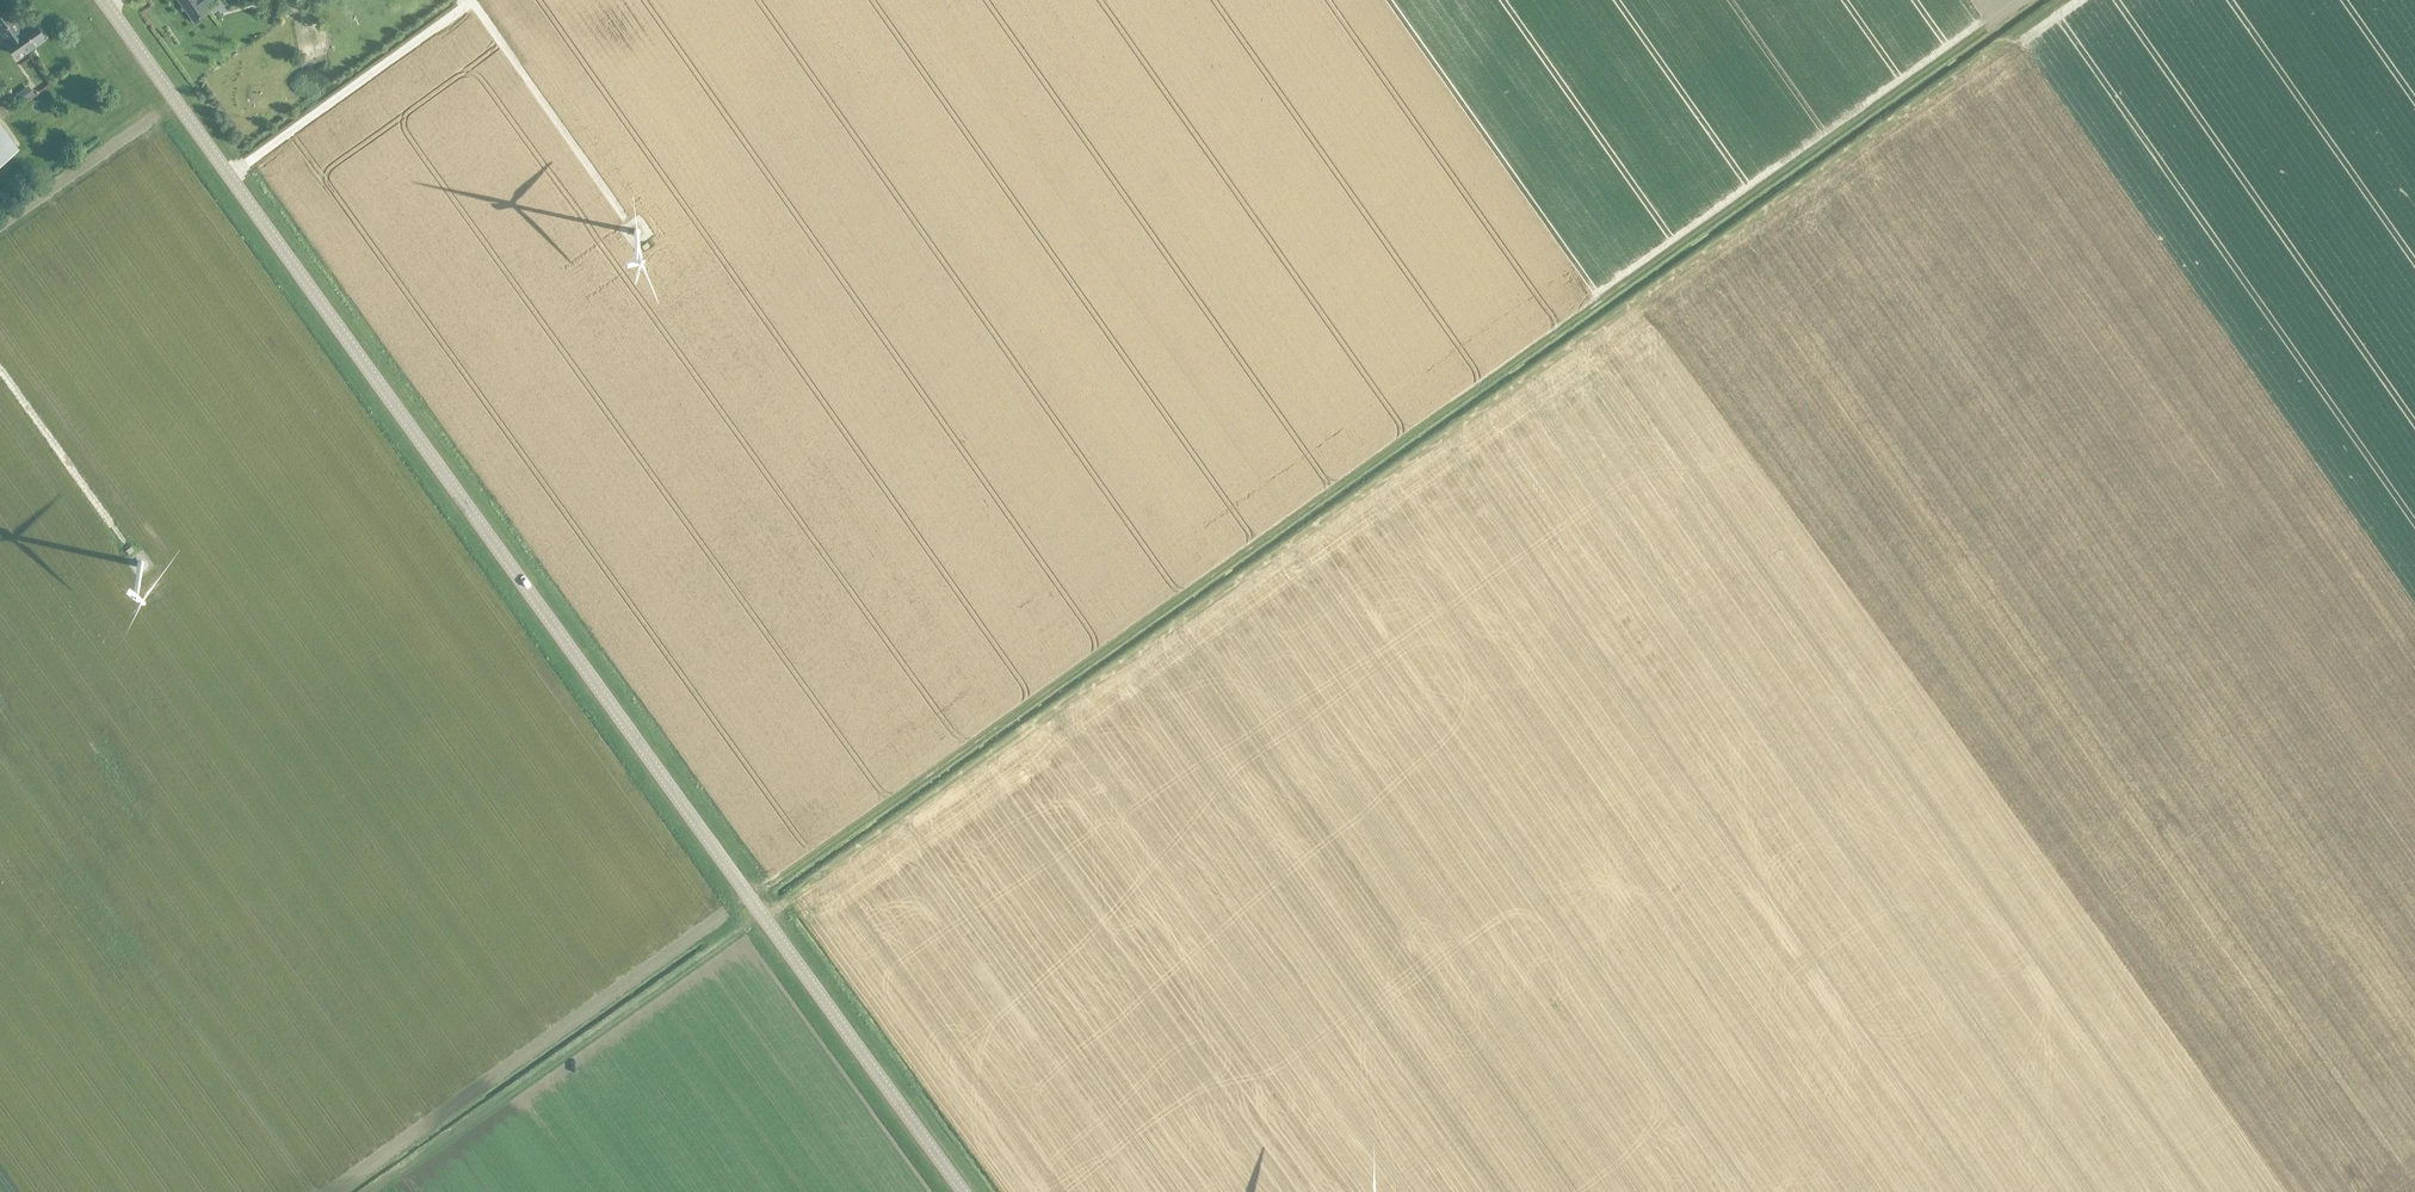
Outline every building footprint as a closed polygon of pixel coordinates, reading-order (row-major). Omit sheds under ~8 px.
[(195,20),(210,9),(205,2),(208,0),(180,0),(195,20)] [(260,6),(252,10),(257,19),(265,15),(260,6)] [(7,9),(0,15),(0,30),(5,37),(3,38),(13,53),(23,46),(26,51),(46,37),(38,27),(35,28),(29,20),(19,27),(7,9)] [(19,106),(22,111),(34,103),(31,99),(19,106)] [(16,147),(0,124),(0,158),(16,147)]
